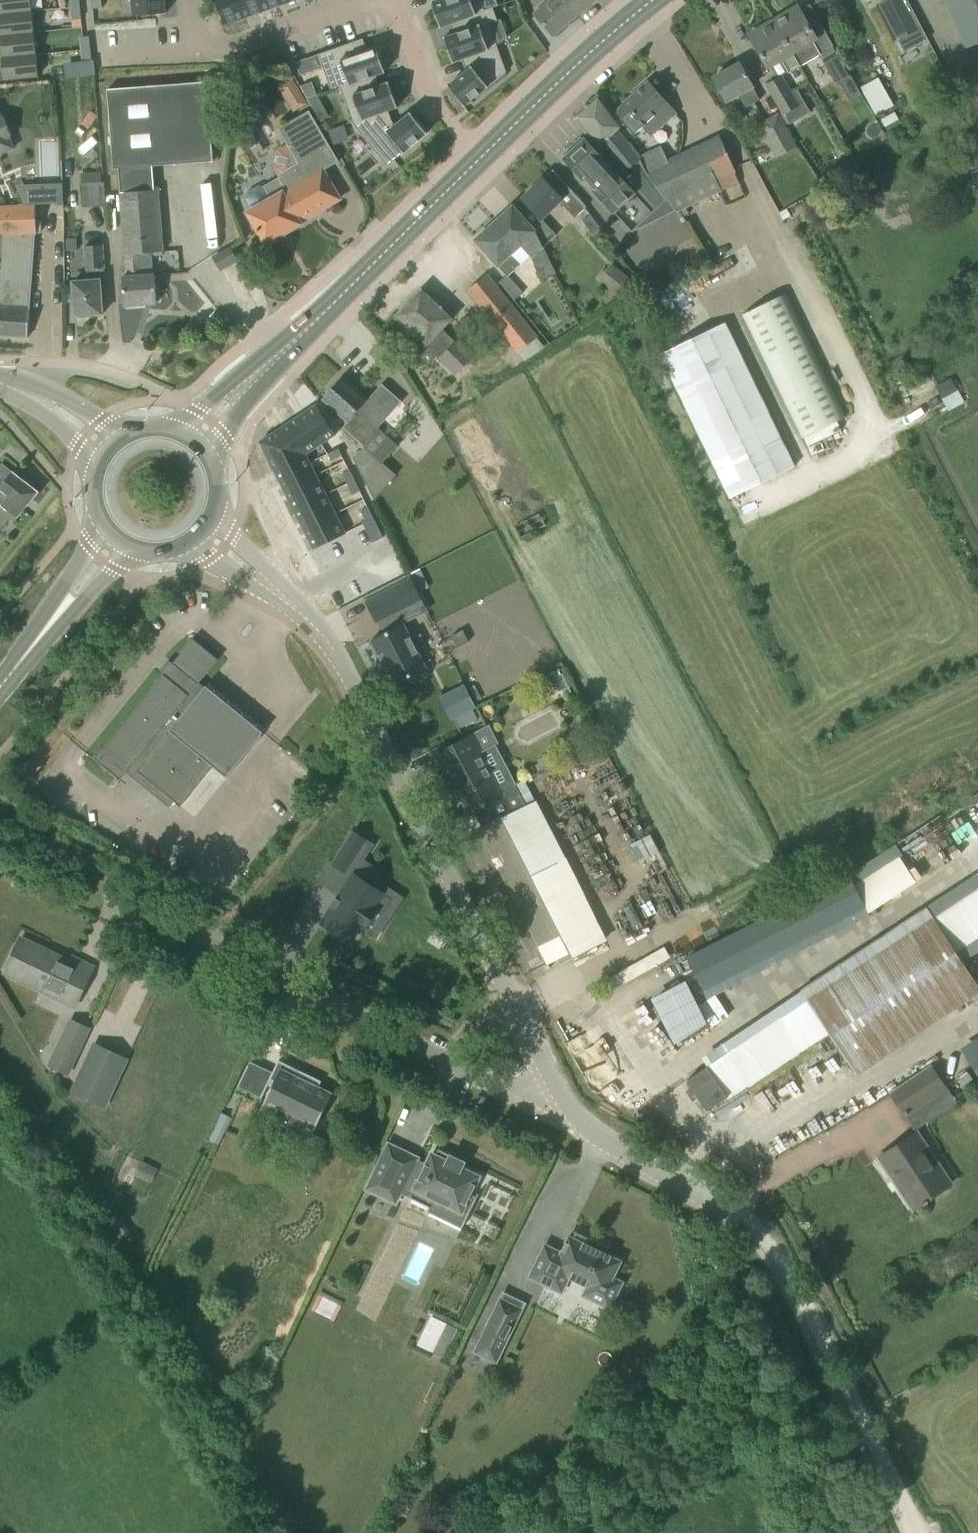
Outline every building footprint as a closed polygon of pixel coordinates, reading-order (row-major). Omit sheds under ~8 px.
[(31,11),(30,0),(0,0),(0,14),(31,11)] [(92,9),(102,8),(101,0),(91,0),(92,9)] [(133,16),(166,13),(164,0),(132,0),(133,16)] [(239,0),(216,0),(225,25),(245,18),(239,0)] [(260,0),(239,0),(245,18),(264,11),(260,0)] [(282,0),(260,0),(264,11),(283,5),(282,0)] [(484,10),(481,0),(440,0),(431,3),(434,12),(433,12),(433,13),(435,13),(440,28),(449,24),(485,11),(484,10)] [(534,14),(540,20),(553,35),(576,15),(594,0),(551,0),(534,14)] [(879,4),(904,52),(924,42),(927,40),(906,0),(886,0),(879,4)] [(965,50),(977,45),(977,48),(977,0),(942,0),(965,50)] [(797,6),(773,21),(800,67),(818,56),(835,85),(838,84),(845,95),(855,89),(849,78),(847,75),(850,74),(842,58),(838,60),(832,48),(834,46),(830,40),(821,45),(797,6)] [(80,7),(69,8),(71,21),(81,19),(80,7)] [(461,59),(497,46),(489,24),(497,21),(493,8),(484,10),(485,11),(449,24),(453,35),(444,38),(447,47),(445,47),(446,48),(447,48),(452,63),(462,59),(461,59)] [(33,33),(31,11),(0,14),(0,36),(33,33)] [(800,67),(773,21),(749,35),(770,70),(771,69),(777,79),(764,86),(782,116),(799,107),(781,76),(787,73),(788,74),(800,67)] [(55,29),(56,40),(74,39),(74,28),(55,29)] [(1,58),(35,54),(33,33),(0,36),(0,46),(1,58)] [(79,38),(80,50),(90,49),(89,37),(79,38)] [(340,88),(340,87),(375,75),(376,76),(385,72),(382,64),(383,63),(383,62),(381,63),(376,48),(367,51),(363,39),(318,55),(331,91),(340,88)] [(506,73),(497,46),(461,59),(462,59),(466,72),(448,86),(455,96),(454,97),(455,98),(456,97),(464,107),(506,73)] [(90,49),(80,50),(82,63),(91,62),(90,49)] [(35,54),(1,58),(3,80),(37,76),(35,54)] [(752,89),(754,89),(740,64),(714,78),(728,103),(738,97),(745,109),(758,101),(752,89)] [(340,87),(340,88),(352,122),(351,122),(351,123),(388,110),(388,111),(397,107),(392,92),(393,92),(393,91),(392,91),(389,83),(379,86),(376,76),(375,75),(340,87)] [(877,78),(860,87),(876,115),(892,106),(877,78)] [(106,90),(112,170),(118,169),(120,193),(118,193),(123,254),(124,276),(123,276),(125,305),(157,303),(155,275),(143,276),(142,254),(163,252),(158,190),(154,190),(152,167),(212,162),(206,82),(106,90)] [(311,83),(301,87),(308,99),(316,95),(311,83)] [(615,113),(628,128),(634,134),(642,127),(650,136),(676,114),(648,83),(624,104),(625,104),(615,113)] [(316,95),(308,99),(313,108),(321,104),(316,95)] [(658,191),(641,172),(642,171),(636,164),(640,159),(617,131),(623,125),(601,97),(576,120),(589,138),(585,141),(583,138),(563,157),(632,232),(667,199),(659,190),(658,191)] [(392,122),(388,111),(388,110),(351,123),(386,166),(427,134),(417,121),(418,120),(417,119),(416,120),(411,113),(395,126),(392,122)] [(309,111),(286,125),(279,129),(298,163),(283,172),(284,176),(264,187),(259,186),(247,193),(245,198),(252,210),(248,213),(266,244),(300,224),(300,222),(339,199),(323,171),(339,162),(309,111)] [(885,128),(898,120),(894,113),(880,120),(885,128)] [(756,125),(775,159),(796,148),(777,114),(756,125)] [(14,149),(10,138),(11,138),(3,117),(1,118),(0,115),(0,155),(14,149)] [(667,199),(678,212),(738,184),(734,174),(735,174),(718,136),(644,171),(658,191),(659,190),(667,199)] [(586,207),(553,170),(551,171),(552,171),(544,179),(543,178),(522,198),(542,220),(560,203),(573,219),(586,207)] [(79,184),(81,208),(105,206),(103,182),(102,182),(101,172),(80,173),(81,184),(79,184)] [(199,186),(201,240),(212,239),(210,185),(199,186)] [(28,338),(30,308),(29,308),(31,278),(32,278),(32,277),(31,277),(32,265),(33,265),(32,265),(33,253),(33,252),(34,234),(37,234),(37,232),(40,232),(40,221),(36,221),(36,205),(0,206),(0,336),(28,338)] [(535,233),(536,232),(512,206),(475,241),(508,276),(518,266),(510,257),(520,248),(530,258),(539,283),(554,274),(535,233)] [(590,215),(582,220),(592,235),(601,229),(590,215)] [(66,239),(66,252),(78,251),(77,238),(66,239)] [(86,280),(73,281),(75,316),(103,314),(100,281),(105,280),(103,245),(83,246),(84,270),(85,270),(86,280)] [(238,260),(231,247),(213,258),(220,271),(238,260)] [(598,282),(617,296),(631,278),(612,264),(598,282)] [(487,275),(467,290),(518,353),(538,338),(487,275)] [(439,359),(456,376),(473,358),(456,341),(455,342),(442,330),(454,318),(424,288),(396,317),(426,346),(427,345),(440,358),(439,359)] [(741,315),(801,440),(845,420),(784,295),(741,315)] [(214,312),(207,320),(215,327),(222,319),(214,312)] [(737,495),(794,467),(725,323),(660,354),(674,383),(730,498),(737,495)] [(342,377),(323,399),(348,421),(342,427),(342,428),(362,446),(401,402),(381,384),(367,399),(342,377)] [(950,379),(938,386),(944,398),(957,391),(950,379)] [(317,405),(298,417),(318,447),(337,434),(317,405)] [(298,417),(280,429),(300,459),(307,455),(306,454),(315,449),(318,447),(298,417)] [(470,418),(451,428),(467,458),(486,448),(470,418)] [(280,429),(261,442),(275,471),(300,459),(280,429)] [(338,447),(328,451),(332,459),(341,454),(338,447)] [(300,459),(275,471),(285,490),(316,475),(307,455),(300,459)] [(4,527),(13,515),(18,518),(39,492),(13,471),(9,476),(0,469),(0,526),(4,527)] [(350,470),(342,474),(347,483),(354,479),(350,470)] [(316,475),(285,490),(294,510),(326,494),(316,475)] [(354,479),(347,483),(350,492),(358,489),(354,479)] [(326,494),(294,510),(304,529),(335,513),(326,494)] [(367,506),(360,509),(365,518),(372,515),(367,506)] [(335,513),(304,529),(313,549),(345,534),(335,513)] [(365,518),(362,519),(366,527),(376,522),(372,515),(365,518)] [(376,522),(366,527),(370,535),(380,530),(376,522)] [(380,530),(370,535),(374,542),(383,537),(380,530)] [(376,623),(422,600),(411,578),(365,601),(376,623)] [(353,604),(343,607),(350,626),(360,622),(353,604)] [(403,624),(371,640),(394,685),(409,677),(411,680),(424,673),(423,671),(426,669),(403,624)] [(172,663),(182,671),(172,682),(163,675),(95,759),(120,780),(131,765),(172,798),(166,804),(169,807),(174,801),(180,806),(213,766),(227,778),(263,732),(206,686),(204,688),(199,683),(218,659),(193,639),(172,663)] [(443,646),(432,651),(437,662),(448,657),(443,646)] [(464,685),(442,696),(453,719),(475,707),(464,685)] [(495,746),(495,739),(489,728),(475,735),(484,752),(495,746)] [(502,792),(481,753),(484,752),(475,735),(443,750),(452,767),(447,769),(467,811),(472,808),(482,828),(533,802),(523,781),(502,792)] [(332,907),(322,924),(350,942),(360,926),(364,929),(377,909),(382,913),(391,899),(386,896),(380,892),(367,883),(376,870),(362,860),(372,845),(351,831),(331,862),(352,877),(338,899),(337,900),(333,906),(332,907)] [(649,834),(629,845),(638,863),(658,852),(649,834)] [(657,1002),(682,1046),(720,1024),(705,998),(877,900),(859,869),(686,967),(694,981),(657,1002)] [(804,990),(856,1075),(977,994),(977,986),(963,963),(977,953),(977,874),(927,907),(804,990)] [(20,942),(21,939),(20,939),(4,973),(75,1006),(93,968),(73,958),(71,963),(45,950),(44,953),(20,942)] [(46,1067),(68,1077),(90,1029),(68,1019),(46,1067)] [(72,1092),(104,1107),(126,1059),(94,1044),(72,1092)] [(263,1104),(276,1111),(272,1119),(297,1131),(301,1122),(315,1129),(333,1091),(320,1085),(322,1080),(279,1059),(266,1085),(267,1086),(268,1084),(272,1086),(263,1104)] [(931,1064),(888,1092),(905,1118),(948,1090),(931,1064)] [(206,1139),(219,1144),(225,1130),(213,1125),(206,1139)] [(313,1131),(306,1142),(320,1152),(328,1141),(313,1131)] [(896,1174),(918,1206),(952,1184),(918,1132),(879,1158),(891,1177),(896,1174)] [(449,1212),(466,1220),(477,1197),(470,1194),(479,1176),(462,1168),(466,1162),(439,1148),(435,1155),(432,1153),(426,1165),(416,1160),(418,1158),(389,1143),(366,1188),(396,1202),(402,1189),(412,1194),(410,1197),(430,1207),(434,1198),(452,1207),(449,1212)] [(141,1161),(135,1174),(148,1181),(155,1168),(141,1161)] [(621,1261),(606,1254),(609,1249),(574,1231),(574,1233),(575,1234),(573,1239),(569,1237),(561,1253),(544,1245),(528,1277),(561,1293),(570,1276),(588,1285),(583,1294),(591,1298),(610,1308),(623,1282),(613,1277),(621,1261)] [(319,1293),(311,1309),(334,1320),(342,1304),(319,1293)] [(473,1352),(495,1362),(521,1310),(500,1299),(473,1352)] [(427,1313),(412,1343),(430,1352),(445,1321),(427,1313)] [(434,1352),(447,1356),(456,1327),(444,1323),(434,1352)]
